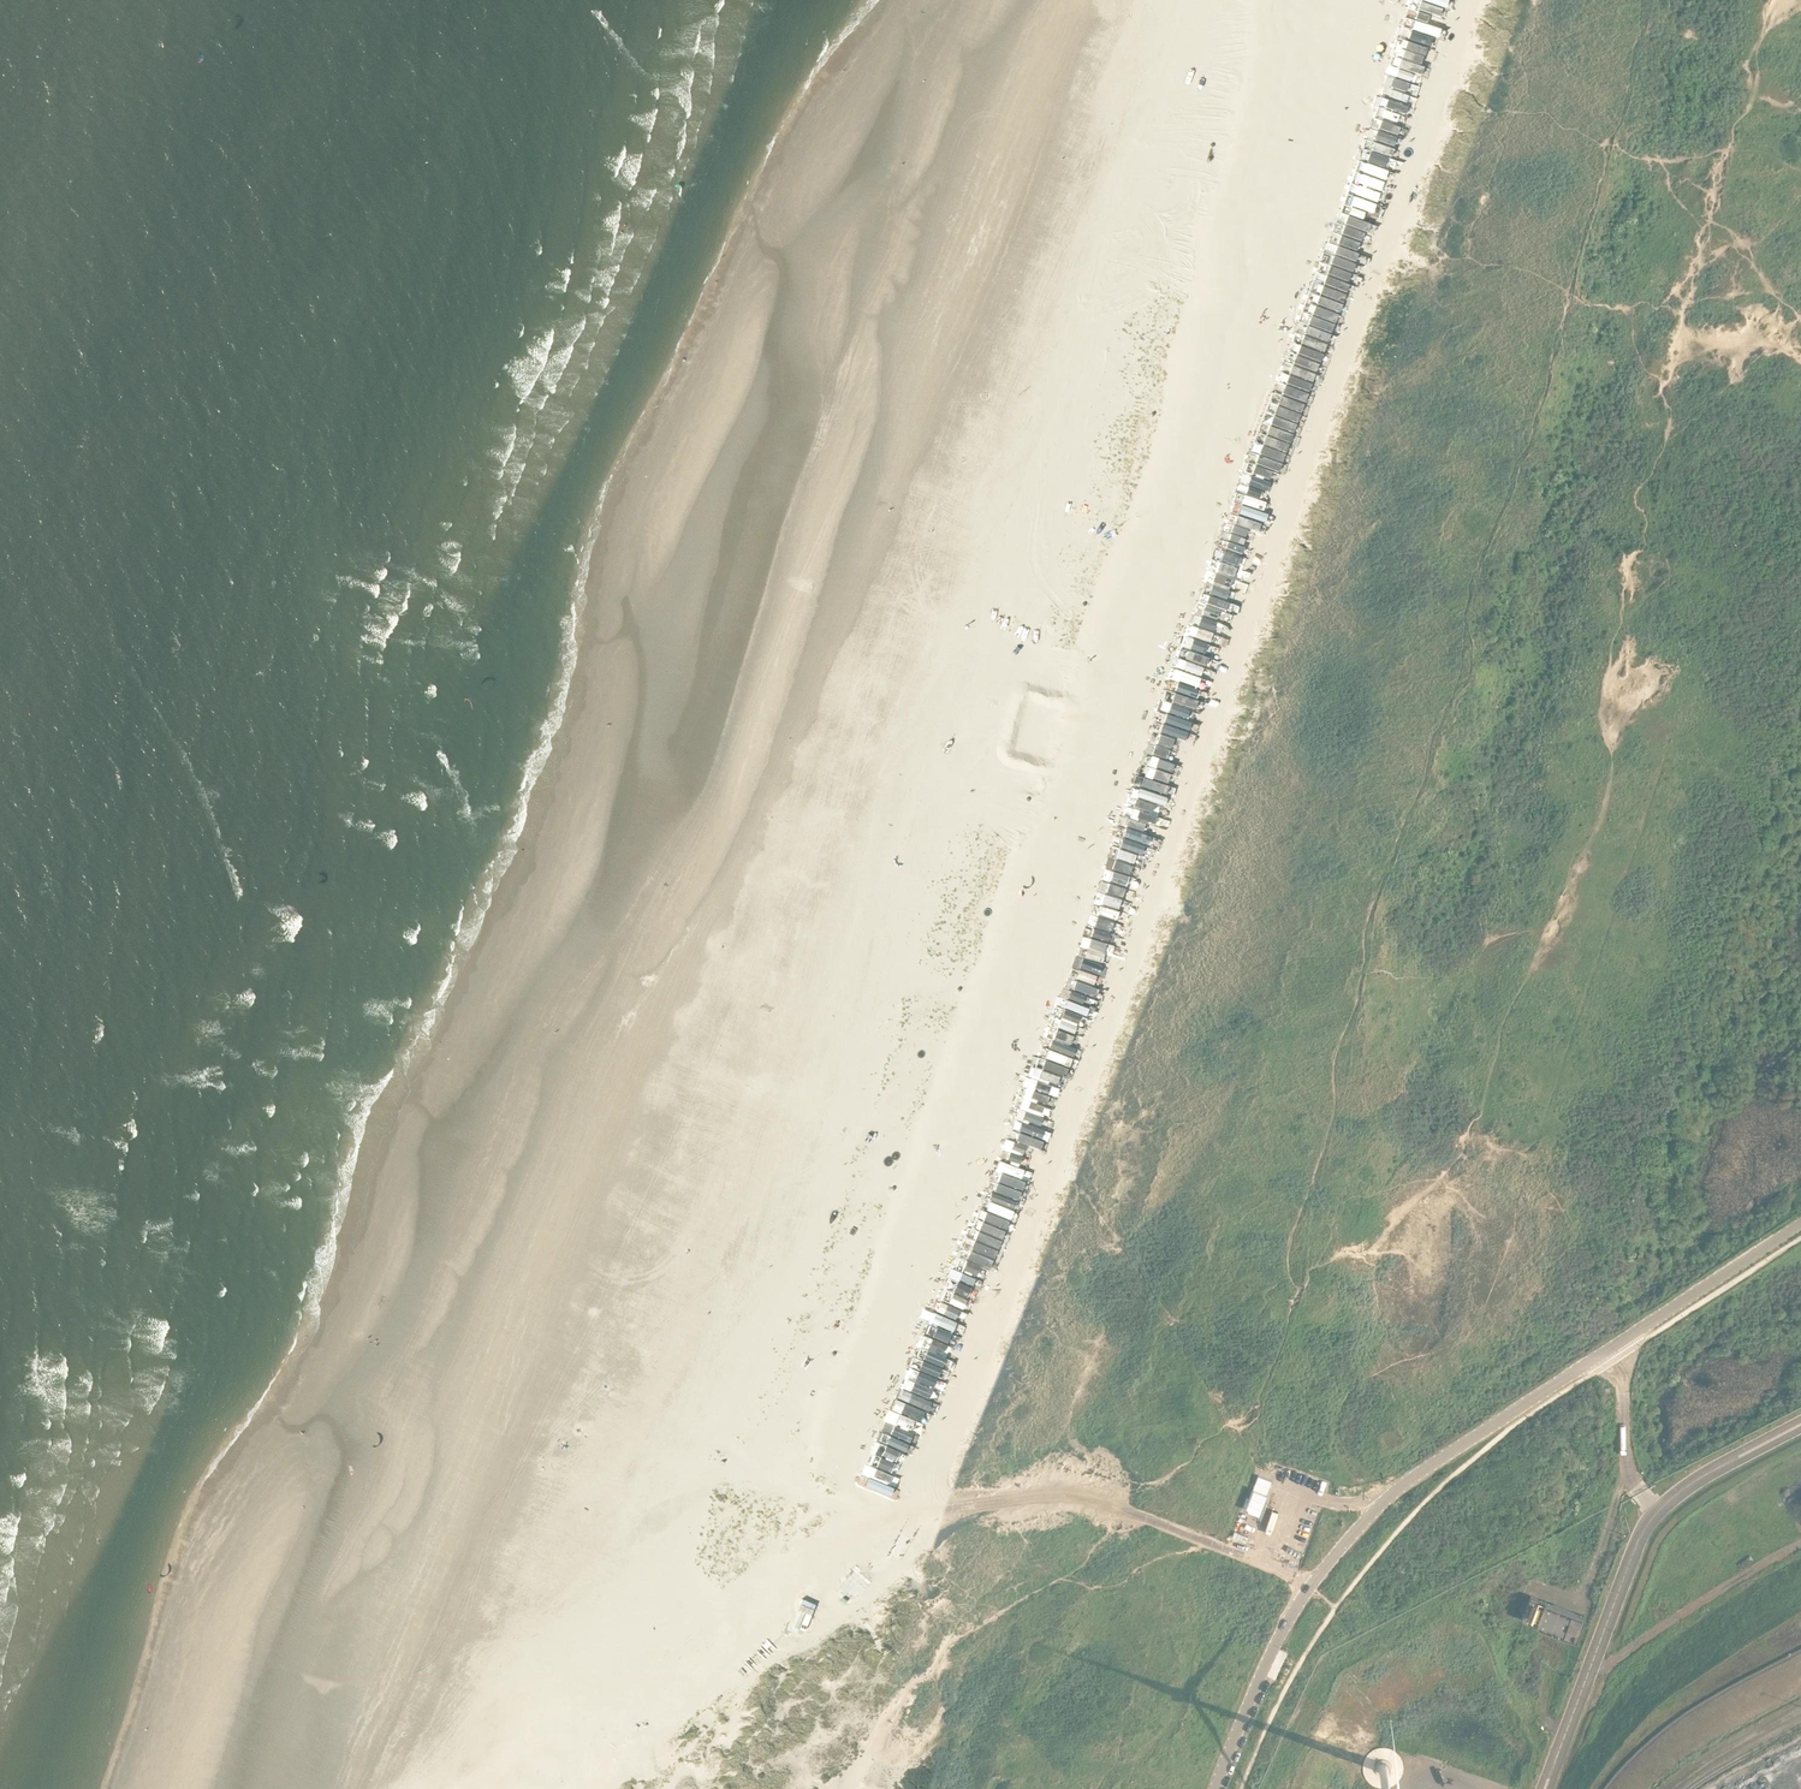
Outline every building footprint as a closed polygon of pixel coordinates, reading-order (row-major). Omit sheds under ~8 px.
[(1428,13),(1430,5),(1418,1),(1416,9),(1428,13)] [(1433,26),(1439,28),(1442,18),(1414,12),(1409,31),(1431,36),(1433,26)] [(1407,31),(1398,58),(1390,56),(1388,64),(1419,73),(1425,56),(1421,55),(1427,37),(1407,31)] [(1413,97),(1419,76),(1394,69),(1392,75),(1387,74),(1380,98),(1379,97),(1376,106),(1402,114),(1408,96),(1413,97)] [(1379,111),(1377,119),(1398,124),(1400,116),(1379,111)] [(1393,136),(1396,127),(1376,120),(1373,129),(1393,136)] [(1391,145),(1393,137),(1372,133),(1370,141),(1391,145)] [(1369,141),(1366,151),(1393,161),(1396,152),(1369,141)] [(1329,231),(1259,465),(1273,469),(1275,463),(1281,465),(1309,373),(1315,374),(1317,367),(1316,367),(1338,294),(1348,297),(1354,276),(1356,276),(1358,268),(1350,265),(1363,222),(1367,223),(1370,213),(1362,210),(1364,201),(1373,203),(1386,160),(1363,153),(1341,227),(1332,224),(1330,232),(1329,231)] [(1246,478),(1240,491),(1254,497),(1261,480),(1266,482),(1270,472),(1250,464),(1245,477),(1246,478)] [(1245,536),(1253,498),(1234,494),(1220,563),(1233,566),(1238,544),(1237,544),(1239,535),(1245,536)] [(1225,624),(1202,617),(1198,628),(1221,636),(1225,624)] [(1221,636),(1198,628),(1194,639),(1217,647),(1221,636)] [(1217,647),(1194,639),(1190,651),(1213,659),(1217,647)] [(1213,659),(1190,651),(1186,662),(1209,670),(1213,659)] [(1209,670),(1186,662),(1182,673),(1205,681),(1209,670)] [(1205,681),(1182,673),(1178,685),(1201,693),(1205,681)] [(1201,693),(1178,685),(1174,696),(1197,704),(1201,693)] [(1197,704),(1174,696),(1170,708),(1193,716),(1197,704)] [(1193,716),(1170,708),(1166,719),(1189,727),(1193,716)] [(1189,727),(1166,719),(1162,730),(1185,738),(1189,727)] [(1185,738),(1162,730),(1158,742),(1181,750),(1185,738)] [(1181,750),(1158,742),(1154,753),(1177,761),(1181,750)] [(1177,761),(1154,753),(1150,764),(1173,772),(1177,761)] [(1173,772),(1150,764),(1146,776),(1169,784),(1173,772)] [(1169,784),(1146,776),(1142,787),(1165,795),(1169,784)] [(1165,795),(1142,787),(1138,799),(1161,807),(1165,795)] [(1161,807),(1138,799),(1134,810),(1157,818),(1161,807)] [(1157,818),(1134,810),(1130,821),(1153,829),(1157,818)] [(1153,829),(1130,821),(1126,833),(1149,841),(1153,829)] [(1149,841),(1126,833),(1122,844),(1145,852),(1149,841)] [(1145,852),(1122,844),(1118,856),(1141,864),(1145,852)] [(1141,864),(1118,856),(1114,867),(1137,875),(1141,864)] [(1137,875),(1114,867),(1110,878),(1133,886),(1137,875)] [(1133,886),(1110,878),(1106,890),(1129,898),(1133,886)] [(1129,898),(1106,890),(1102,901),(1125,909),(1129,898)] [(1125,909),(1102,901),(1098,912),(1121,920),(1125,909)] [(1121,920),(1098,912),(1094,924),(1117,932),(1121,920)] [(1117,932),(1094,924),(1090,935),(1113,943),(1117,932)] [(1113,943),(1090,935),(1086,947),(1109,955),(1113,943)] [(1109,955),(1086,947),(1082,958),(1105,966),(1109,955)] [(1105,966),(1082,958),(1078,969),(1101,977),(1105,966)] [(1101,977),(1078,969),(1074,981),(1097,989),(1101,977)] [(1097,989),(1074,981),(1070,992),(1093,1000),(1097,989)] [(1093,1000),(1070,992),(1066,1004),(1089,1011),(1093,1000)] [(1089,1011),(1066,1004),(1062,1015),(1085,1023),(1089,1011)] [(1085,1023),(1062,1015),(1058,1026),(1081,1034),(1085,1023)] [(1081,1034),(1058,1026),(1054,1038),(1077,1046),(1081,1034)] [(1077,1046),(1054,1038),(1050,1049),(1073,1057),(1077,1046)] [(1073,1057),(1050,1049),(1046,1060),(1069,1068),(1073,1057)] [(1069,1068),(1046,1060),(1042,1072),(1065,1080),(1069,1068)] [(1065,1080),(1042,1072),(1038,1083),(1061,1091),(1065,1080)] [(1061,1091),(1038,1083),(1034,1095),(1057,1103),(1061,1091)] [(1057,1103),(1034,1095),(1030,1106),(1053,1114),(1057,1103)] [(1053,1114),(1030,1106),(1026,1117),(1049,1125),(1053,1114)] [(1049,1125),(1026,1117),(1022,1129),(1045,1137),(1049,1125)] [(1045,1137),(1022,1129),(1018,1140),(1041,1148),(1045,1137)] [(1018,1140),(1014,1151),(1037,1159),(1041,1148),(1018,1140)] [(1037,1159),(1014,1151),(1010,1163),(1033,1171),(1037,1159)] [(1033,1171),(1010,1163),(1006,1174),(1029,1182),(1033,1171)] [(1029,1182),(1006,1174),(1002,1186),(1025,1194),(1029,1182)] [(1025,1194),(1002,1186),(998,1197),(1021,1205),(1025,1194)] [(1021,1205),(998,1197),(994,1208),(1017,1216),(1021,1205)] [(1017,1216),(994,1208),(990,1220),(1013,1228),(1017,1216)] [(1013,1228),(990,1220),(986,1231),(1009,1239),(1013,1228)] [(1009,1239),(986,1231),(982,1243),(1005,1250),(1009,1239)] [(1005,1250),(982,1243),(978,1254),(1001,1262),(1005,1250)] [(1001,1262),(978,1254),(974,1265),(997,1273),(1001,1262)] [(997,1273),(974,1265),(970,1277),(993,1285),(997,1273)] [(993,1285),(970,1277),(966,1288),(989,1296),(993,1285)] [(989,1296),(966,1288),(962,1299),(985,1307),(989,1296)] [(985,1307),(962,1299),(958,1311),(981,1319),(985,1307)] [(981,1319),(958,1311),(954,1322),(977,1330),(981,1319)] [(977,1330),(954,1322),(950,1334),(973,1342),(977,1330)] [(973,1342),(950,1334),(946,1345),(969,1353),(973,1342)] [(969,1353),(946,1345),(942,1356),(965,1364),(969,1353)] [(965,1364),(942,1356),(938,1368),(961,1376),(965,1364)] [(961,1376),(938,1368),(934,1379),(957,1387),(961,1376)] [(957,1387),(934,1379),(930,1390),(953,1398),(957,1387)] [(953,1398),(930,1390),(926,1402),(949,1410),(953,1398)] [(949,1410),(926,1402),(922,1413),(945,1421),(949,1410)] [(945,1421),(922,1413),(918,1425),(941,1433),(945,1421)] [(941,1433),(918,1425),(914,1436),(937,1444),(941,1433)] [(937,1444),(914,1436),(910,1447),(933,1455),(937,1444)] [(933,1455),(910,1447),(906,1459),(929,1467),(933,1455)] [(876,1462),(883,1466),(887,1457),(880,1453),(876,1462)] [(929,1467),(906,1459),(902,1470),(925,1478),(929,1467)] [(925,1478),(902,1470),(898,1482),(921,1490),(925,1478)] [(854,1508),(850,1519),(872,1527),(876,1516),(854,1508)] [(872,1527),(850,1519),(846,1531),(868,1539),(872,1527)] [(868,1539),(846,1531),(842,1542),(864,1550),(868,1539)] [(864,1550),(842,1542),(838,1553),(860,1561),(864,1550)] [(1584,1616),(1529,1594),(1520,1618),(1574,1639),(1584,1616)] [(810,1614),(814,1603),(800,1598),(796,1609),(810,1614)] [(804,1615),(798,1627),(803,1629),(808,1617),(804,1615)] [(1397,1753),(1396,1753),(1395,1751),(1393,1750),(1391,1749),(1390,1748),(1388,1748),(1386,1747),(1384,1747),(1382,1747),(1380,1747),(1378,1747),(1376,1748),(1374,1748),(1372,1749),(1371,1750),(1369,1751),(1367,1753),(1366,1754),(1365,1756),(1364,1757),(1363,1759),(1362,1761),(1362,1763),(1361,1765),(1361,1767),(1361,1769),(1362,1771),(1362,1772),(1362,1774),(1363,1776),(1364,1778),(1365,1779),(1366,1781),(1368,1782),(1369,1783),(1371,1785),(1372,1786),(1374,1786),(1376,1787),(1378,1788),(1379,1788),(1381,1788),(1383,1788),(1384,1788),(1386,1788),(1388,1787),(1390,1786),(1391,1786),(1393,1785),(1395,1783),(1396,1782),(1398,1781),(1399,1779),(1400,1777),(1401,1776),(1401,1774),(1402,1772),(1402,1770),(1402,1768),(1402,1766),(1402,1764),(1402,1762),(1401,1760),(1400,1759),(1399,1757),(1398,1755),(1397,1754),(1397,1753)]
